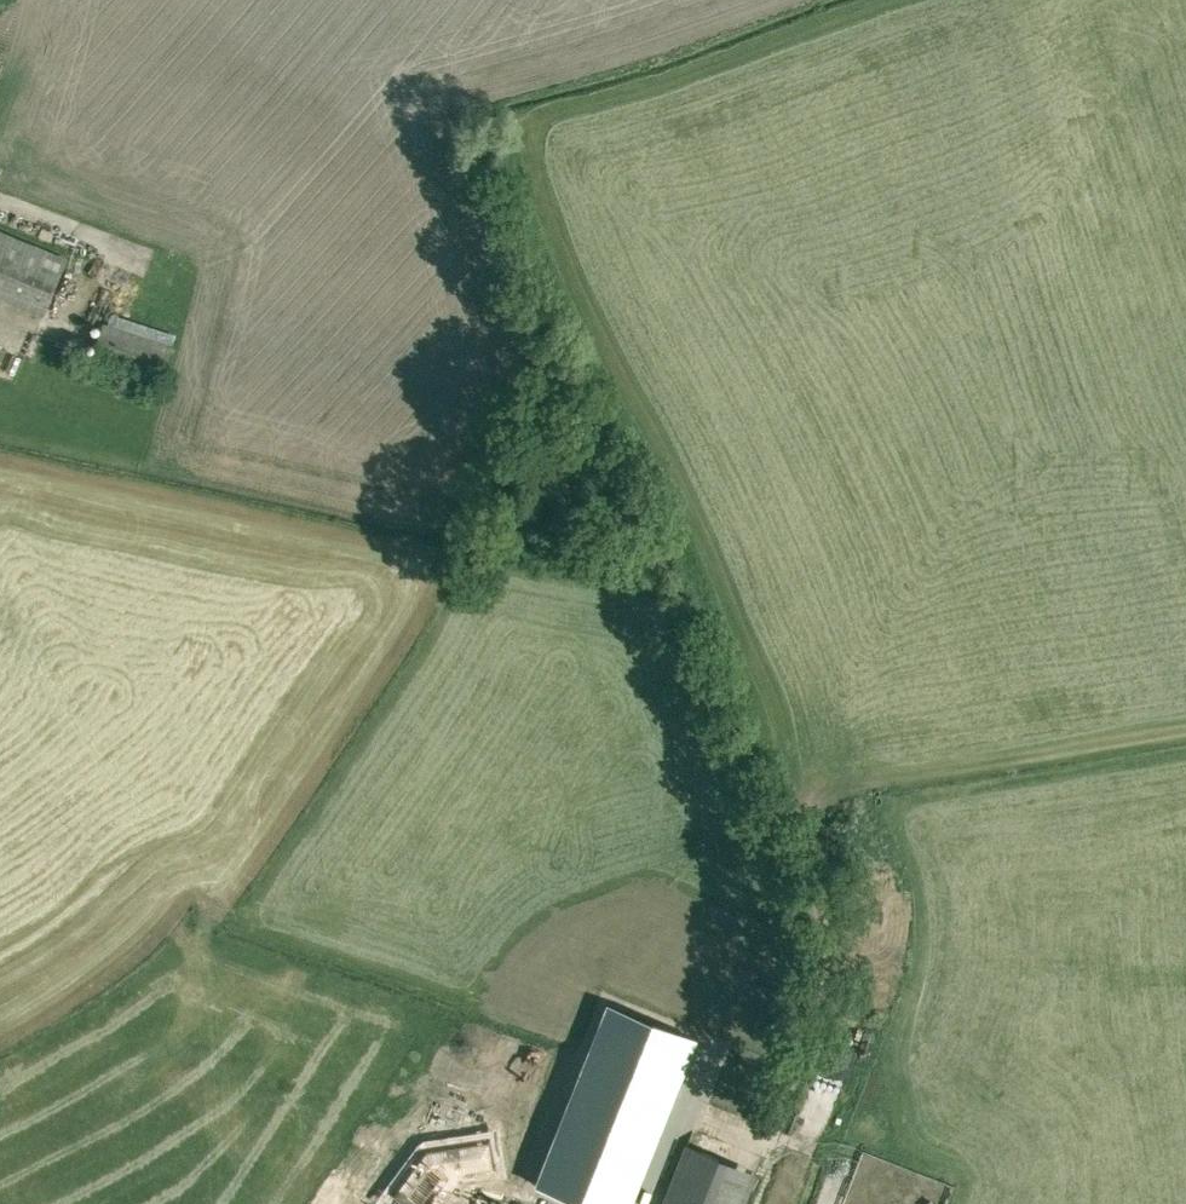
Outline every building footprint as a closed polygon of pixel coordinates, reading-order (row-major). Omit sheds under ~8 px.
[(0,228),(0,295),(44,313),(68,256),(0,228)] [(162,378),(173,345),(104,321),(93,356),(162,378)] [(707,1015),(614,978),(542,1161),(635,1198),(707,1015)] [(409,1203),(449,1203),(438,1196),(460,1167),(491,1162),(486,1134),(423,1143),(390,1189),(409,1203)] [(685,1143),(661,1203),(742,1203),(755,1171),(685,1143)]
